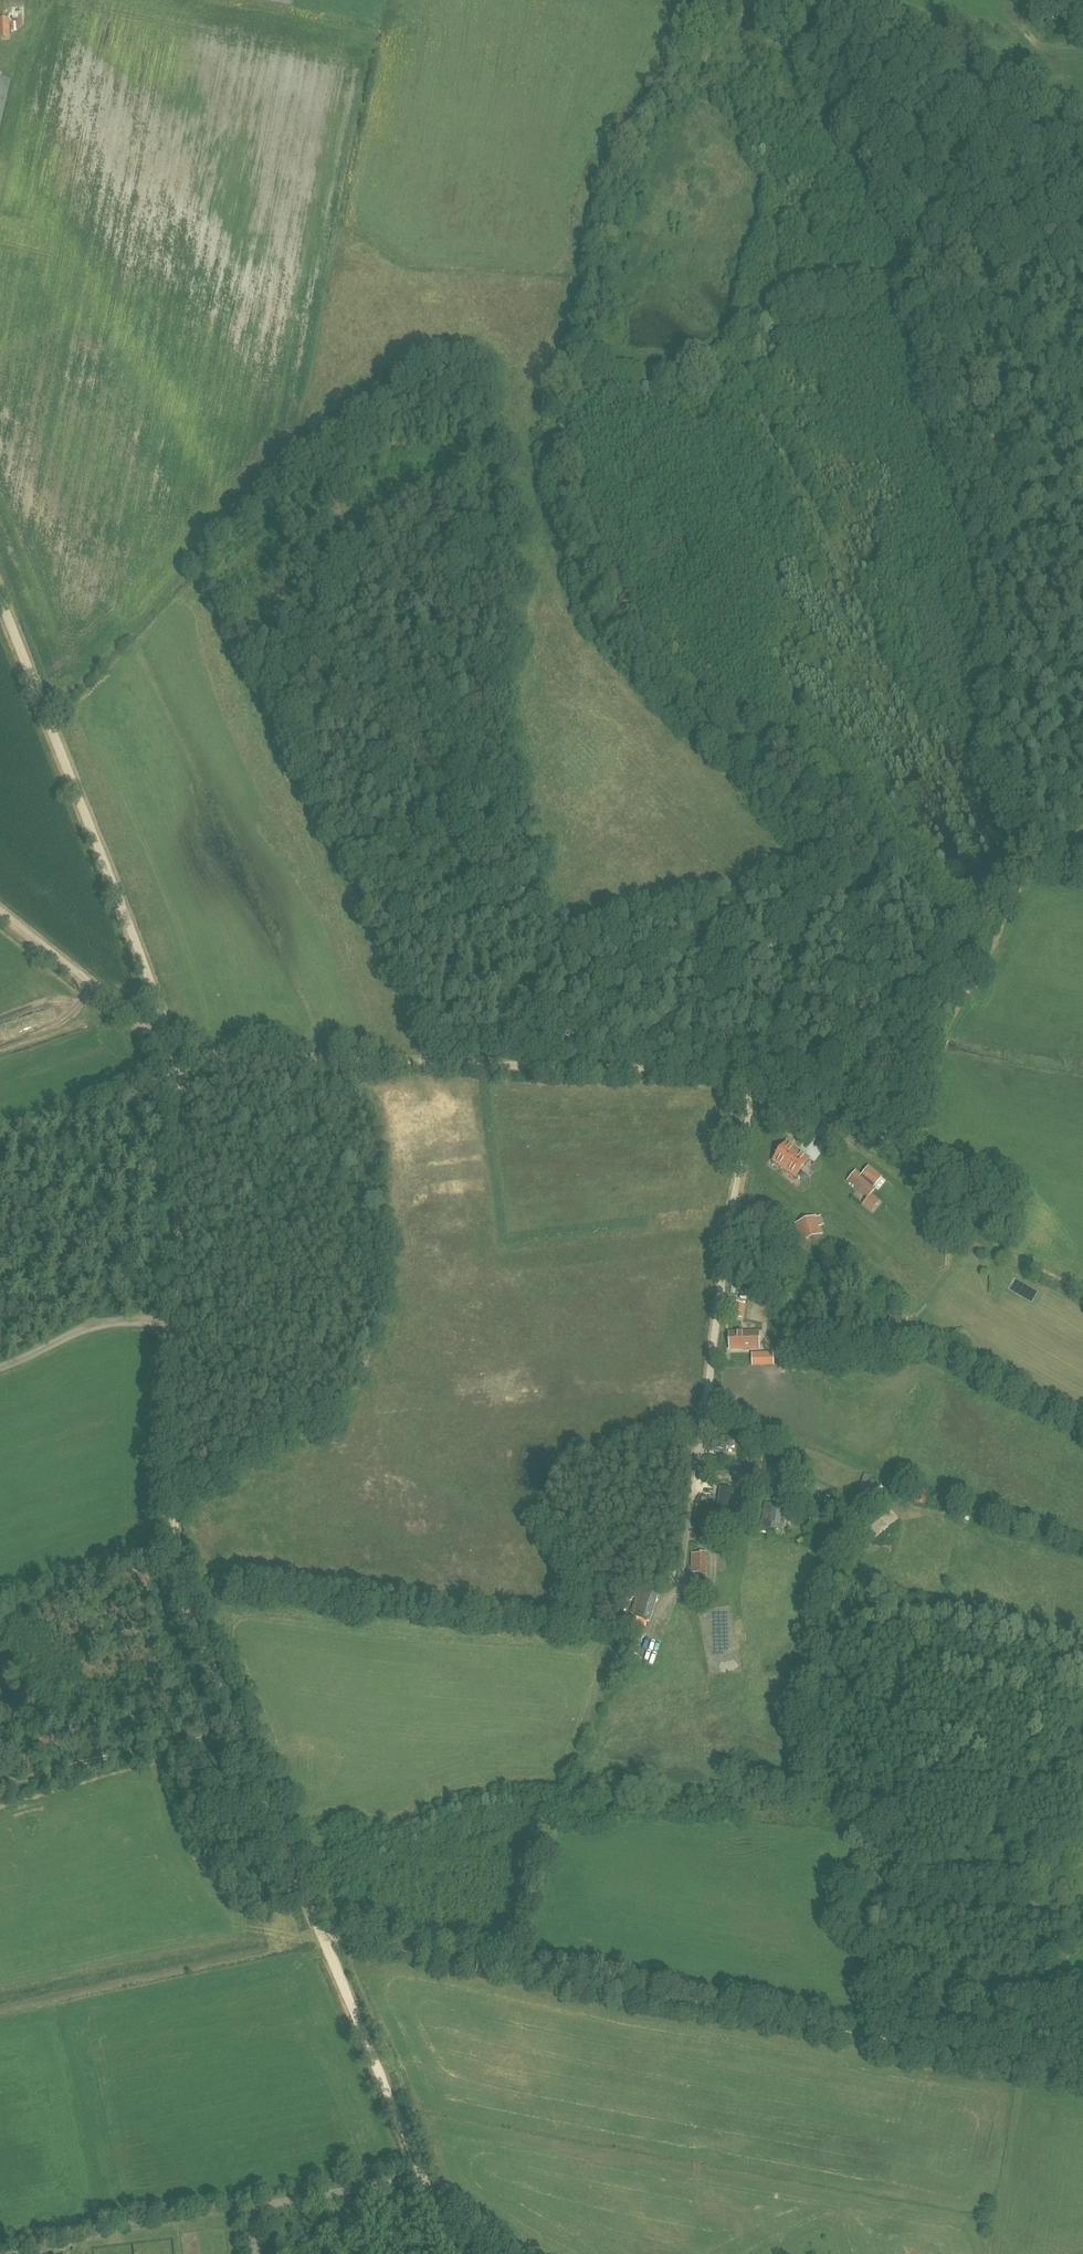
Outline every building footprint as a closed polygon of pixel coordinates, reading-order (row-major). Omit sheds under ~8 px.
[(9,40),(9,19),(0,19),(0,40),(9,40)] [(0,78),(0,125),(10,81),(0,78)] [(790,952),(789,966),(800,968),(802,954),(790,952)] [(787,1141),(772,1161),(796,1178),(810,1159),(787,1141)] [(847,1180),(866,1196),(872,1189),(868,1185),(876,1175),(867,1167),(860,1177),(858,1176),(857,1177),(853,1173),(847,1180)] [(879,1186),(884,1180),(879,1176),(874,1182),(879,1186)] [(795,1223),(801,1242),(823,1234),(820,1226),(823,1224),(820,1216),(816,1218),(816,1216),(795,1223)] [(730,1302),(728,1317),(740,1318),(741,1303),(730,1302)] [(729,1333),(730,1346),(743,1346),(743,1349),(760,1348),(759,1334),(752,1334),(752,1332),(729,1333)] [(773,1352),(751,1353),(752,1366),(774,1365),(773,1352)] [(726,1446),(732,1447),(734,1439),(728,1438),(715,1435),(712,1450),(725,1452),(726,1446)] [(879,1481),(871,1479),(872,1476),(865,1473),(859,1488),(867,1491),(874,1494),(879,1481)] [(734,1492),(717,1489),(712,1519),(725,1521),(725,1518),(735,1520),(735,1523),(743,1524),(748,1494),(740,1493),(740,1496),(734,1495),(734,1492)] [(764,1503),(760,1532),(770,1534),(772,1522),(785,1524),(788,1506),(764,1503)] [(866,1534),(863,1528),(861,1529),(858,1523),(852,1526),(857,1532),(856,1533),(860,1538),(866,1534)] [(691,1554),(691,1573),(691,1574),(706,1574),(706,1554),(691,1554)] [(661,1561),(652,1575),(658,1579),(667,1565),(661,1561)] [(633,1598),(636,1599),(641,1600),(636,1615),(649,1619),(658,1593),(644,1589),(644,1588),(637,1585),(633,1598)]
